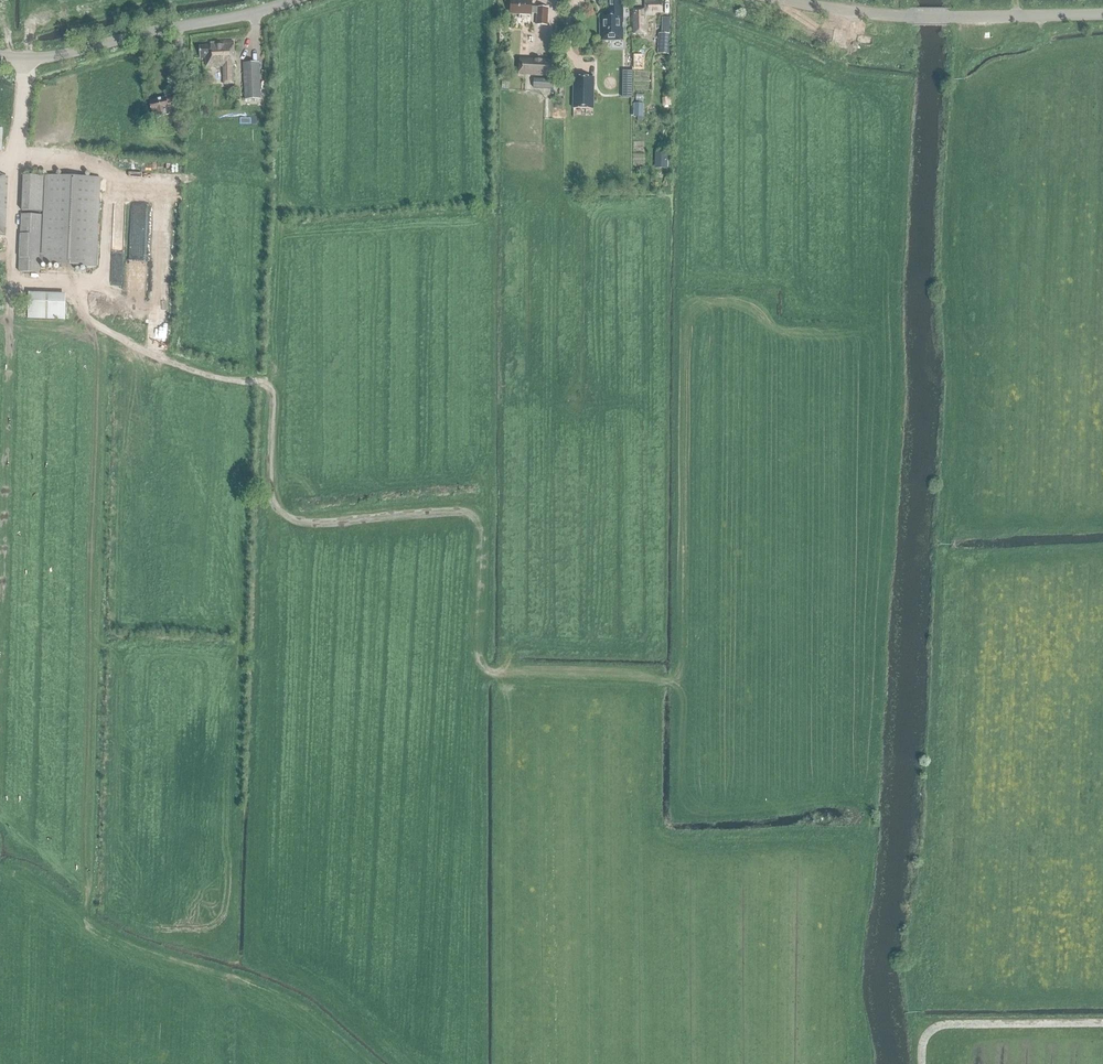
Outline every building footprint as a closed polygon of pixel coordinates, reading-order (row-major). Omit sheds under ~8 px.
[(548,25),(548,8),(533,8),(533,0),(510,0),(510,15),(531,16),(531,13),(535,13),(535,25),(548,25)] [(600,40),(622,39),(621,5),(620,5),(620,0),(608,0),(608,8),(605,8),(606,16),(599,16),(600,40)] [(633,27),(633,34),(647,34),(647,16),(645,16),(645,13),(653,13),(653,11),(660,11),(660,0),(653,0),(644,0),(644,7),(632,7),(633,27)] [(660,54),(668,54),(669,34),(661,33),(660,54)] [(211,42),(211,45),(199,46),(199,57),(205,57),(206,66),(223,65),(223,83),(234,83),(233,65),(235,64),(234,41),(211,42)] [(634,69),(644,69),(643,55),(633,55),(634,69)] [(519,75),(555,77),(556,60),(519,59),(519,75)] [(243,63),(244,100),(261,99),(259,62),(243,63)] [(573,109),(593,109),(594,77),(574,77),(573,109)] [(533,88),(554,89),(554,81),(533,80),(533,88)] [(622,98),(631,98),(631,89),(623,89),(622,98)] [(170,116),(168,104),(168,103),(175,101),(174,93),(165,95),(166,98),(149,101),(153,119),(170,116)] [(633,109),(634,104),(631,104),(631,115),(633,115),(633,116),(643,116),(643,110),(633,109)] [(174,112),(174,128),(184,128),(184,112),(174,112)] [(656,164),(667,164),(667,153),(656,153),(656,164)] [(22,214),(19,272),(39,273),(40,264),(97,266),(100,178),(45,176),(42,254),(40,254),(42,215),(22,214)] [(67,319),(67,293),(30,292),(29,318),(67,319)]
